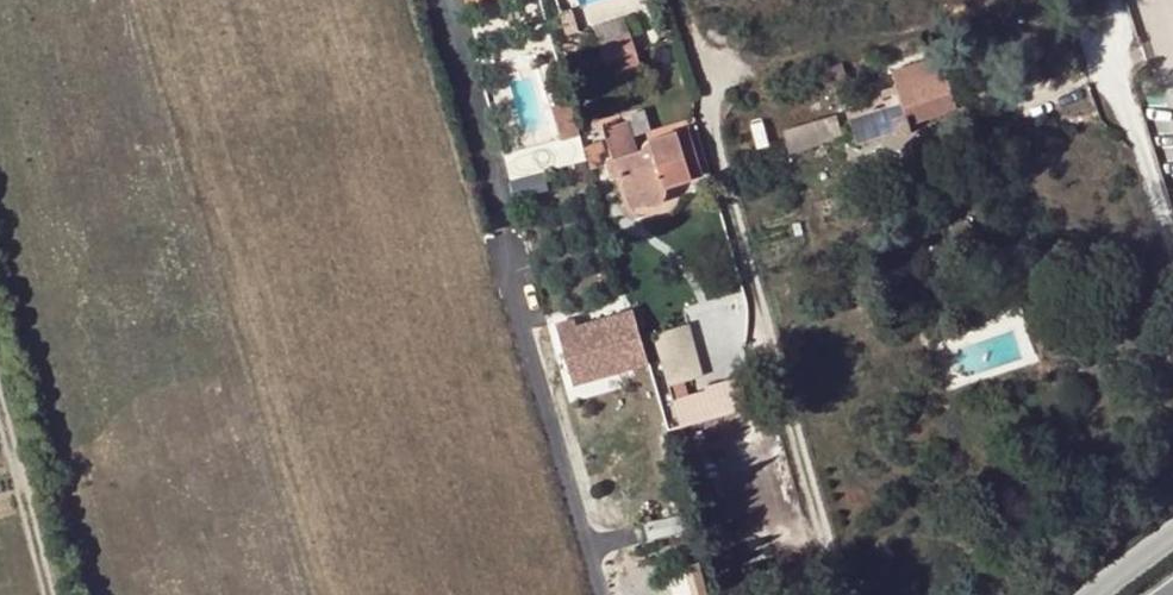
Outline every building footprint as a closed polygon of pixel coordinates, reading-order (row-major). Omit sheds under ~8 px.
[(636,52),(630,31),(597,42),(603,61),(636,52)] [(642,73),(636,52),(603,61),(609,82),(642,73)] [(867,106),(847,112),(858,145),(909,131),(907,123),(954,108),(939,57),(891,72),(895,88),(865,98),(867,106)] [(841,64),(819,70),(825,87),(845,81),(841,64)] [(568,96),(549,101),(560,141),(580,135),(568,96)] [(832,115),(804,123),(810,140),(836,133),(832,115)] [(602,129),(612,159),(636,151),(627,121),(602,129)] [(789,127),(795,145),(810,140),(804,123),(789,127)] [(612,159),(604,161),(611,179),(627,174),(632,190),(638,199),(640,202),(644,204),(648,205),(651,205),(656,204),(659,203),(662,199),(664,195),(664,191),(664,186),(701,175),(687,129),(649,140),(644,144),(642,150),(636,151),(612,159)] [(550,143),(506,156),(512,178),(556,166),(550,143)] [(575,336),(555,342),(570,392),(639,371),(625,321),(575,336)] [(552,333),(555,342),(575,336),(572,327),(552,333)] [(681,354),(648,364),(667,428),(682,424),(678,411),(697,406),(681,354)]
